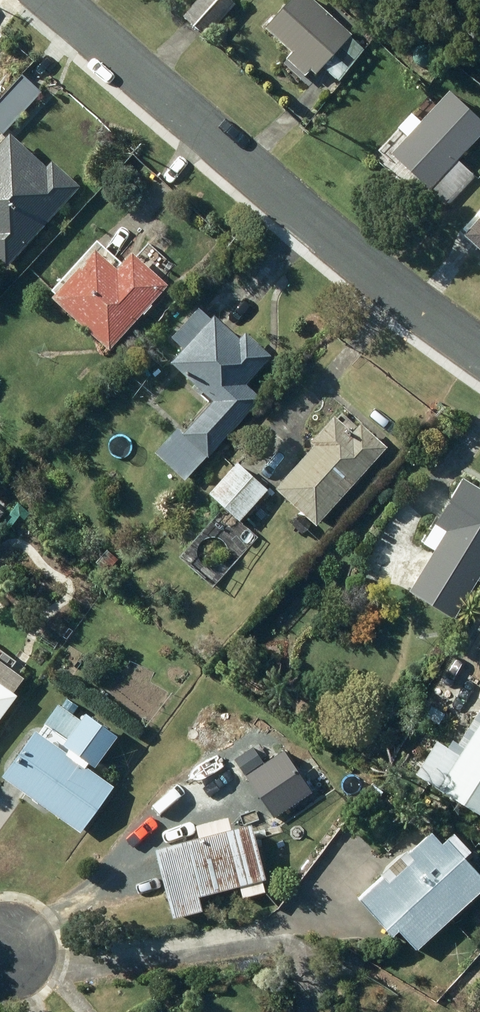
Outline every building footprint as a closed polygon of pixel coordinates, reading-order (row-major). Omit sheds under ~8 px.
[(179,17),(190,27),(192,24),(204,34),(232,4),(228,0),(195,0),(179,17)] [(283,58),(303,75),(308,69),(313,74),(320,66),(336,80),(363,50),(362,49),(373,37),(362,27),(351,39),(347,36),(349,34),(311,0),(286,0),(262,28),(289,51),(283,58)] [(0,96),(0,133),(38,93),(19,75),(0,96)] [(403,136),(388,152),(444,204),(471,175),(454,159),(479,132),(479,122),(446,90),(417,121),(408,112),(394,127),(403,136)] [(4,268),(78,186),(49,160),(43,167),(6,133),(0,139),(0,264),(4,268)] [(459,235),(479,254),(479,211),(459,235)] [(88,249),(46,297),(106,350),(139,313),(142,315),(150,305),(149,304),(165,285),(128,252),(112,269),(88,249)] [(192,380),(191,382),(210,400),(179,433),(175,428),(152,452),(181,481),(259,400),(242,383),(268,356),(242,331),(235,339),(210,315),(207,317),(197,308),(169,337),(181,349),(167,364),(178,374),(182,369),(192,380)] [(304,440),(309,444),(300,455),(285,441),(275,452),(291,467),(272,488),(312,526),(384,447),(357,422),(349,432),(329,413),(304,440)] [(235,463),(206,493),(236,522),(266,492),(235,463)] [(404,591),(450,619),(479,570),(479,492),(457,478),(429,524),(441,531),(404,591)] [(105,550),(94,562),(105,571),(115,559),(105,550)] [(13,696),(10,693),(18,682),(0,669),(0,714),(13,696)] [(0,773),(0,778),(78,831),(110,785),(88,771),(113,735),(78,711),(83,704),(68,694),(59,707),(55,704),(34,734),(29,731),(0,773)] [(422,780),(479,817),(479,719),(456,757),(442,748),(422,780)] [(257,773),(273,793),(300,772),(285,752),(257,773)] [(243,814),(234,816),(237,826),(150,849),(168,919),(198,912),(194,897),(260,880),(243,814)] [(408,861),(383,884),(378,878),(354,899),(387,936),(394,930),(412,950),(479,888),(479,880),(442,838),(435,844),(427,835),(403,856),(408,861)]
